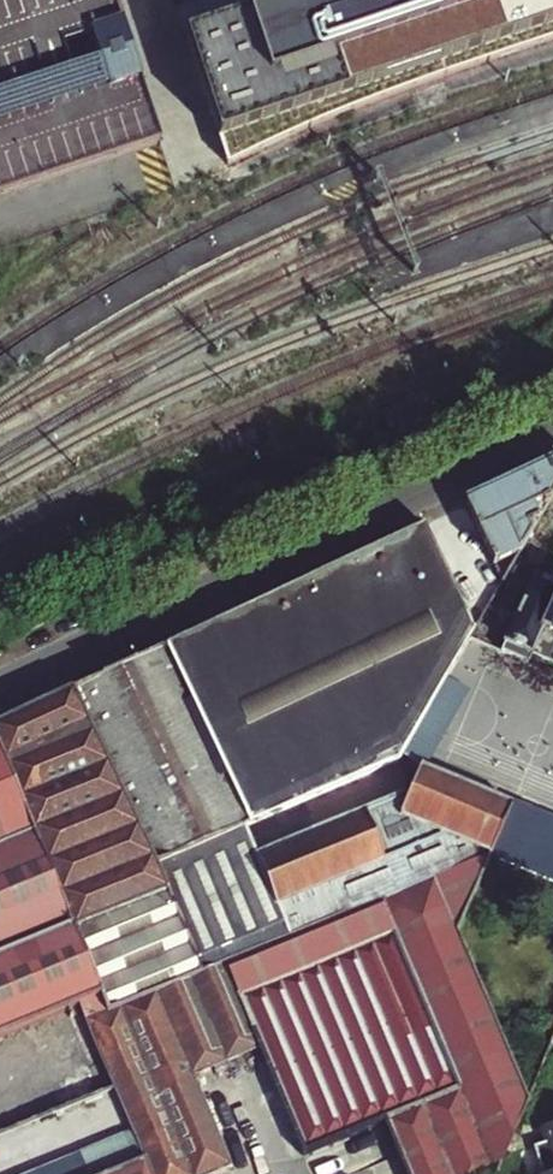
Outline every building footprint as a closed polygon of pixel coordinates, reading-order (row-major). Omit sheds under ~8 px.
[(163,143),(117,0),(0,0),(0,198),(163,143)] [(231,166),(299,133),(357,108),(552,41),(552,0),(279,0),(190,29),(231,166)] [(492,566),(521,552),(552,499),(552,463),(464,504),(492,566)] [(423,527),(166,648),(251,823),(397,760),(399,755),(446,678),(472,635),(474,632),(423,527)] [(501,649),(527,662),(531,654),(548,662),(552,652),(552,585),(536,577),(501,649)] [(166,648),(73,691),(156,866),(241,830),(251,823),(166,648)] [(462,686),(446,678),(399,755),(419,766),(462,686)] [(0,725),(0,749),(109,1009),(201,972),(156,866),(73,691),(0,725)] [(77,1006),(82,1020),(109,1009),(0,749),(0,1039),(77,1006)] [(241,830),(156,866),(201,972),(223,964),(489,860),(552,886),(552,824),(420,767),(408,792),(256,861),(241,830)] [(223,964),(231,986),(221,990),(248,1055),(259,1050),(237,998),(392,935),(456,1092),(385,1120),(406,1173),(496,1173),(526,1104),(459,932),(489,860),(223,964)] [(237,998),(259,1050),(299,1152),(385,1120),(456,1092),(392,935),(237,998)] [(201,972),(109,1009),(82,1020),(141,1160),(148,1173),(221,1173),(232,1169),(193,1079),(248,1055),(221,990),(231,986),(223,964),(201,972)] [(545,1127),(549,1141),(539,1144),(547,1173),(552,1173),(552,1125),(545,1127)] [(108,1173),(148,1173),(141,1160),(108,1173)]
